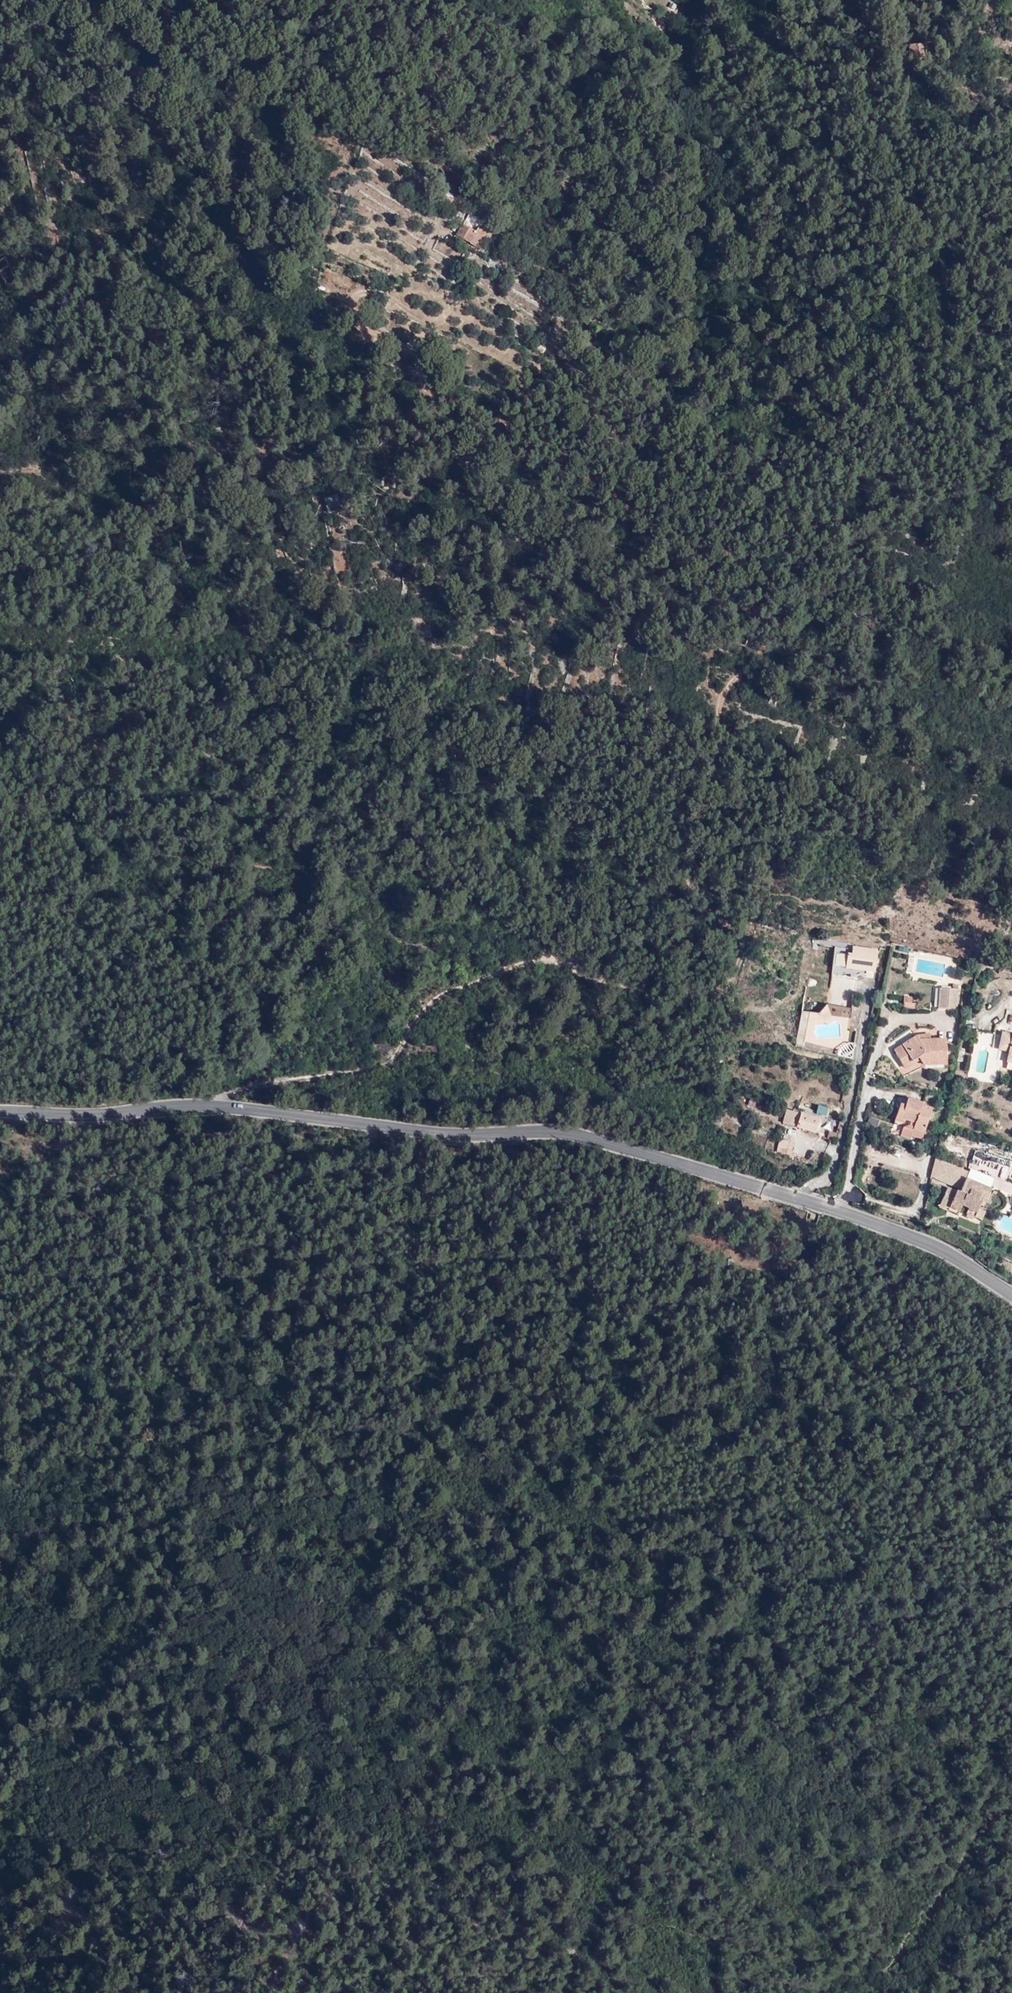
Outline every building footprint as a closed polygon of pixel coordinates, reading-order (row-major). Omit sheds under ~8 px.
[(907,57),(926,57),(926,40),(907,40),(907,57)] [(484,237),(463,226),(457,236),(479,248),(484,237)] [(9,284),(3,265),(0,266),(0,287),(9,284)] [(874,970),(876,949),(853,945),(852,952),(847,952),(846,967),(874,970)] [(938,1008),(958,1007),(958,987),(937,987),(938,1008)] [(902,1007),(914,1009),(916,997),(903,995),(902,1007)] [(925,1028),(891,1047),(907,1077),(949,1054),(939,1035),(931,1039),(925,1028)] [(1011,1035),(1011,1033),(1002,1031),(999,1048),(1009,1050),(1011,1035)] [(893,1123),(902,1125),(900,1133),(921,1139),(932,1102),(901,1093),(893,1123)] [(797,1125),(800,1112),(786,1108),(783,1121),(797,1125)] [(820,1117),(800,1112),(797,1125),(816,1130),(820,1117)] [(794,1142),(780,1139),(778,1151),(791,1153),(794,1142)] [(1011,1165),(1011,1151),(998,1147),(996,1153),(975,1147),(968,1171),(1007,1182),(1011,1165)] [(988,1202),(990,1185),(966,1175),(967,1169),(940,1158),(933,1158),(931,1178),(946,1184),(938,1204),(938,1206),(947,1210),(959,1211),(969,1187),(966,1215),(972,1216),(981,1219),(988,1202)]
